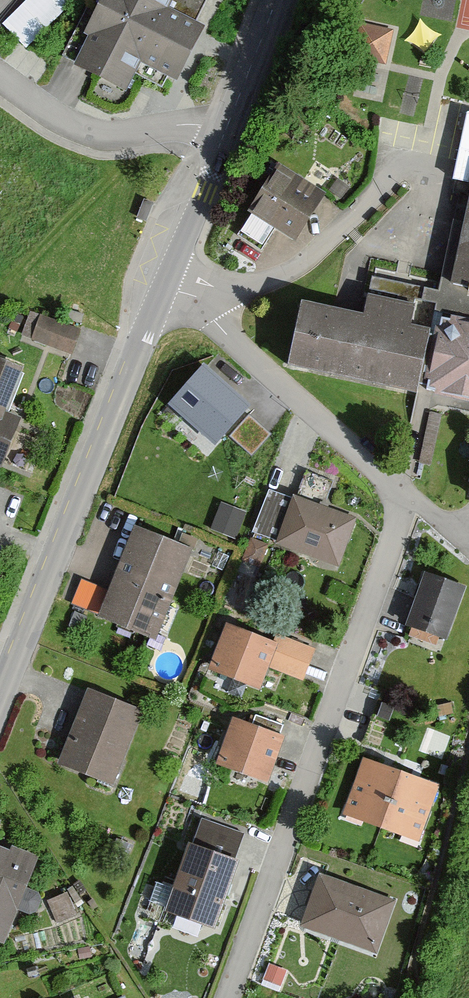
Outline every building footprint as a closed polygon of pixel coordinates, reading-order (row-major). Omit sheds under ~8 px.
[(3,23),(28,47),(74,0),(26,0),(3,23)] [(202,0),(99,0),(67,65),(165,112),(205,29),(191,23),(202,0)] [(351,60),(386,65),(392,27),(357,22),(351,60)] [(249,213),(295,241),(325,193),(279,165),(249,213)] [(449,283),(468,287),(468,185),(449,283)] [(430,327),(298,301),(285,369),(417,395),(430,327)] [(442,310),(423,392),(468,402),(468,316),(442,310)] [(40,314),(29,343),(70,359),(81,330),(40,314)] [(20,368),(0,360),(0,468),(3,469),(19,427),(0,420),(20,368)] [(253,410),(202,365),(166,406),(217,451),(253,410)] [(254,532),(280,541),(295,498),(269,489),(254,532)] [(357,517),(296,496),(295,498),(280,541),(278,547),(339,569),(357,517)] [(223,503),(212,528),(235,537),(245,512),(223,503)] [(152,640),(191,547),(133,523),(94,616),(152,640)] [(409,630),(444,642),(461,591),(427,579),(409,630)] [(274,640),(226,622),(207,669),(260,689),(269,667),(278,642),(274,640)] [(278,642),(269,667),(303,680),(315,649),(276,634),(274,640),(278,642)] [(111,783),(142,710),(86,687),(56,761),(111,783)] [(285,734),(231,714),(213,763),(267,783),(285,734)] [(405,772),(362,756),(340,818),(383,833),(405,772)] [(442,784),(405,772),(383,833),(419,846),(442,784)] [(201,818),(193,843),(235,858),(244,833),(201,818)] [(193,843),(185,841),(160,912),(213,931),(239,859),(235,858),(193,843)] [(0,847),(0,947),(1,947),(34,859),(0,847)] [(389,906),(318,880),(301,926),(373,951),(389,906)] [(50,904),(59,923),(76,915),(68,896),(50,904)] [(281,988),(287,972),(270,966),(264,982),(281,988)]
